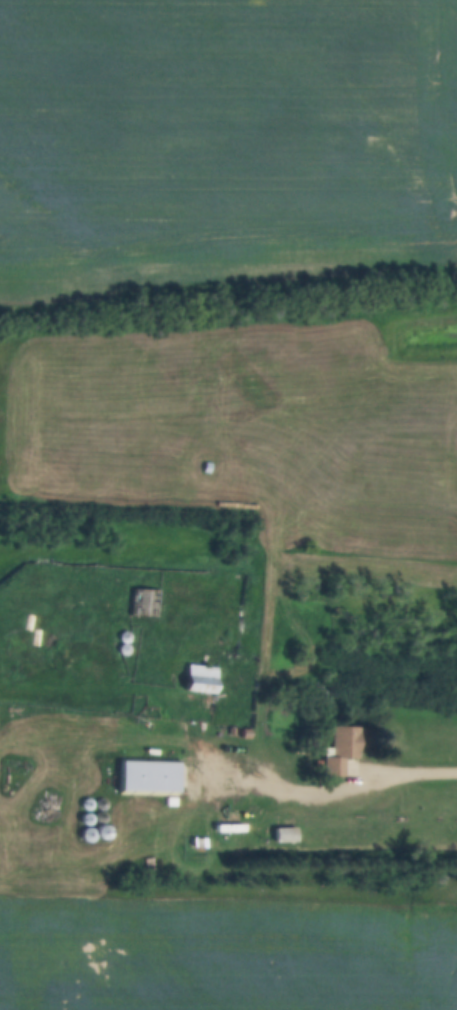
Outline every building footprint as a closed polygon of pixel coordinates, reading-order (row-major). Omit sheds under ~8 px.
[(39,644),(42,629),(32,627),(35,614),(27,612),(23,628),(33,630),(31,643),(39,644)] [(219,691),(219,664),(187,664),(187,691),(219,691)] [(360,724),(333,724),(332,754),(325,754),(325,773),(346,773),(346,755),(360,756),(360,724)] [(180,791),(181,759),(121,759),(121,790),(180,791)] [(276,840),(298,840),(298,826),(276,826),(276,840)]
